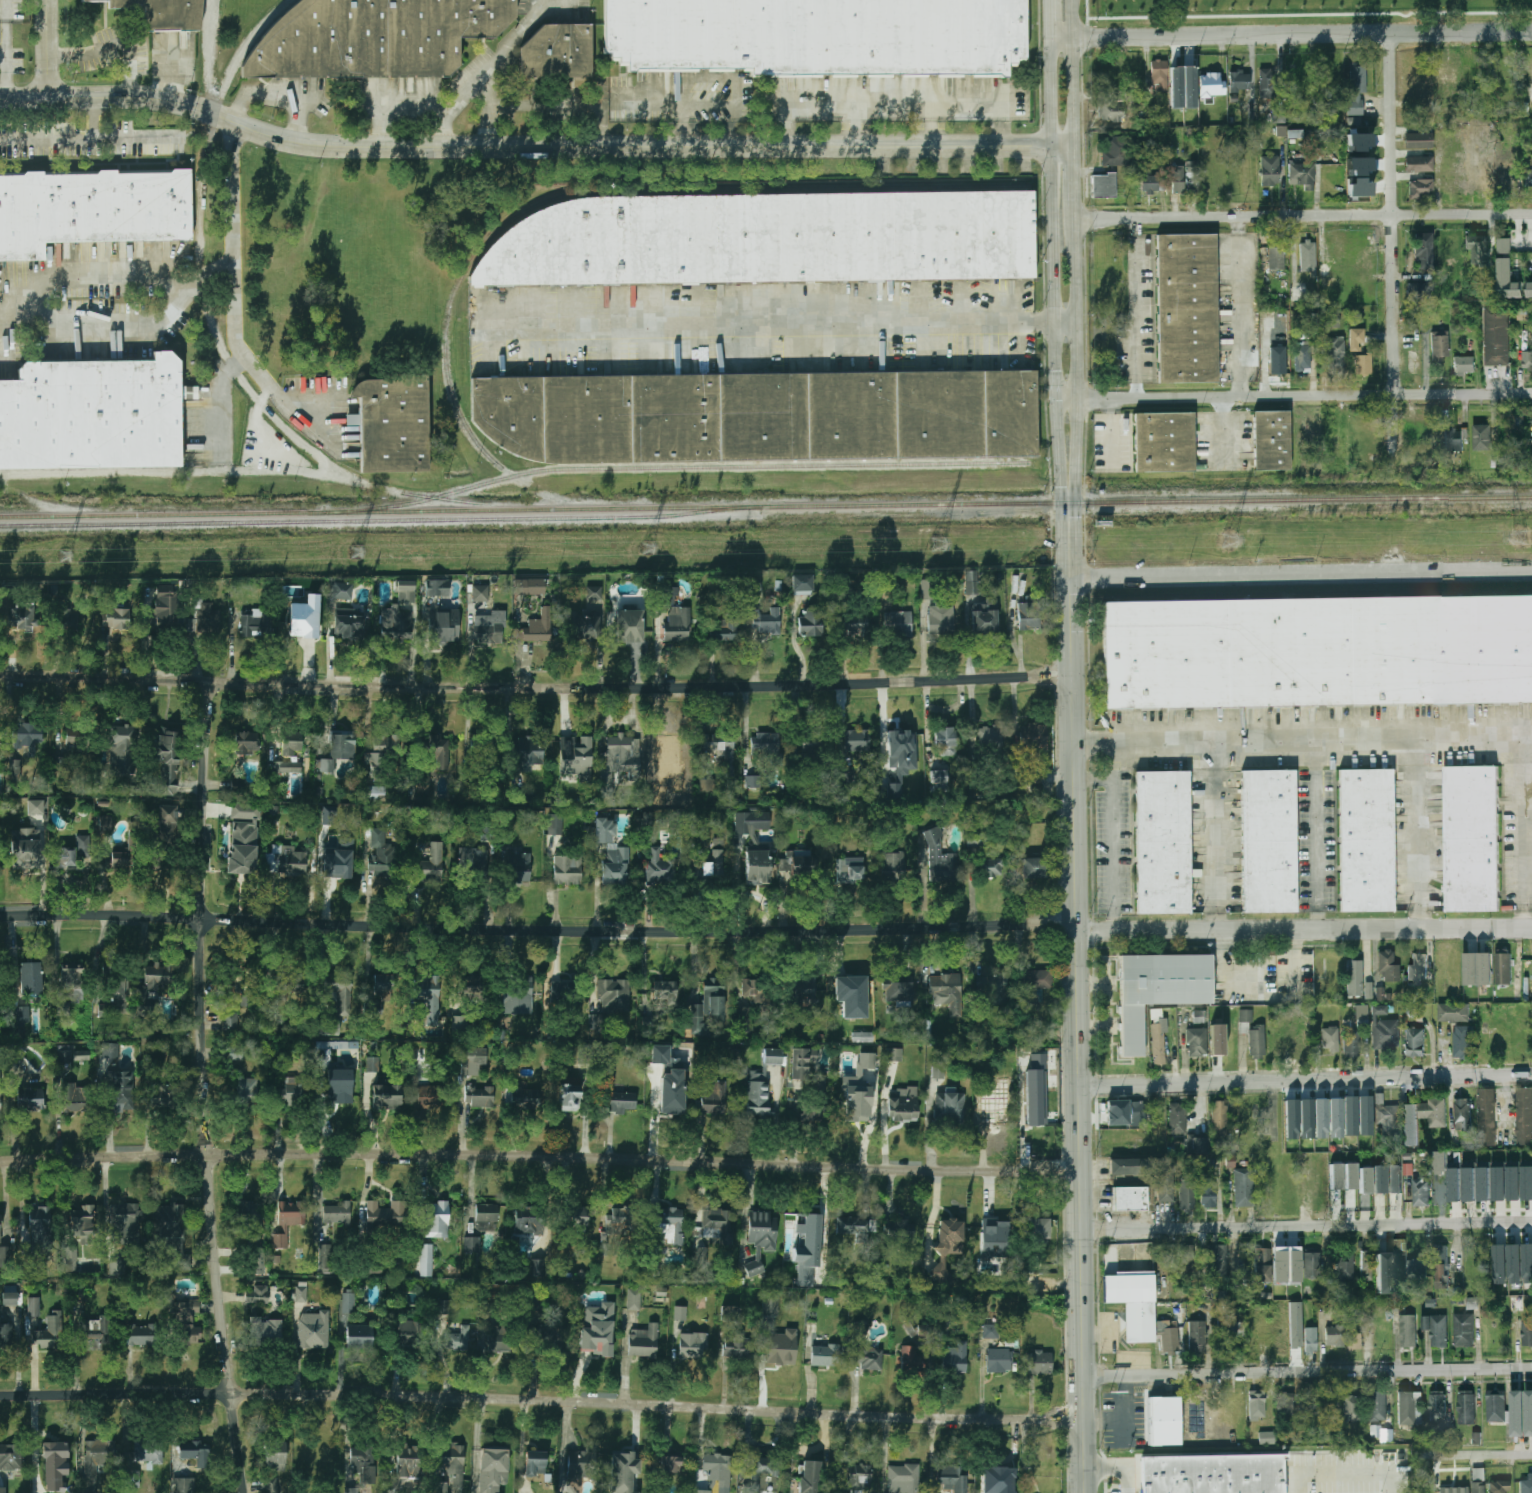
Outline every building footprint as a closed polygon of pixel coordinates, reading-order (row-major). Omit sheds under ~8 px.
[(84,4),(84,0),(202,0),(202,33),(146,33),(146,4),(84,4)] [(289,10),(301,0),(519,0),(519,10),(493,38),(461,39),(462,67),(446,77),(310,75),(243,76),(250,61),(258,47),(267,34),(278,21),(289,10)] [(603,56),(604,0),(1025,0),(1024,60),(1015,60),(1015,65),(1006,65),(1006,80),(1001,80),(997,76),(833,76),(750,75),(750,72),(635,71),(633,73),(626,73),(626,64),(617,64),(618,59),(609,59),(609,56),(603,56)] [(544,26),(592,25),(593,78),(521,80),(520,50),(544,26)] [(1168,60),(1152,60),(1152,92),(1168,92),(1168,60)] [(1172,80),(1186,80),(1186,60),(1172,60),(1172,80)] [(1350,116),(1365,116),(1365,63),(1350,63),(1350,116)] [(1435,86),(1460,86),(1460,65),(1435,65),(1435,86)] [(1219,69),(1204,69),(1204,89),(1219,89),(1219,69)] [(1259,98),(1275,98),(1275,69),(1259,69),(1259,98)] [(1230,92),(1249,92),(1249,72),(1230,72),(1230,92)] [(1125,123),(1125,103),(1106,103),(1106,123),(1125,123)] [(1288,139),(1303,138),(1303,129),(1288,129),(1288,139)] [(1408,147),(1427,147),(1427,132),(1408,132),(1408,147)] [(1348,152),(1365,152),(1365,158),(1369,158),(1370,135),(1348,134),(1348,152)] [(1448,148),(1447,136),(1438,137),(1439,149),(1448,148)] [(1103,165),(1130,165),(1130,138),(1103,138),(1103,165)] [(1370,155),(1354,155),(1354,184),(1370,184),(1370,155)] [(1279,156),(1262,156),(1262,187),(1279,187),(1279,156)] [(1429,172),(1429,157),(1408,157),(1408,172),(1429,172)] [(1290,184),(1304,184),(1304,190),(1315,190),(1315,162),(1290,162),(1290,184)] [(1173,193),(1199,193),(1199,167),(1187,167),(1187,166),(1173,166),(1173,193)] [(48,259),(48,240),(194,241),(195,169),(177,169),(174,172),(121,174),(121,170),(103,170),(100,174),(47,175),(47,171),(29,172),(26,175),(0,176),(0,259),(48,259)] [(1117,198),(1117,175),(1092,175),(1092,198),(1117,198)] [(1164,176),(1142,176),(1142,193),(1164,193),(1164,176)] [(1429,196),(1429,181),(1410,181),(1410,196),(1429,196)] [(470,285),(529,285),(1035,278),(1034,192),(590,198),(554,205),(520,222),(500,237),(483,256),(470,277),(470,285)] [(1159,383),(1159,371),(1162,371),(1162,360),(1159,360),(1159,342),(1161,342),(1161,332),(1159,332),(1159,314),(1161,314),(1161,304),(1159,304),(1159,286),(1160,286),(1160,275),(1159,275),(1158,257),(1160,257),(1160,247),(1158,247),(1158,234),(1218,233),(1219,382),(1159,383)] [(1435,233),(1417,233),(1417,271),(1435,271),(1435,233)] [(1468,264),(1489,264),(1489,236),(1468,236),(1468,264)] [(1347,239),(1334,239),(1334,263),(1347,263),(1347,239)] [(1301,271),(1316,271),(1316,242),(1301,242),(1301,271)] [(1517,242),(1497,243),(1498,270),(1518,269),(1517,242)] [(1285,248),(1269,248),(1269,271),(1285,271),(1285,248)] [(1511,282),(1511,257),(1497,257),(1498,297),(1522,297),(1522,282),(1511,282)] [(1430,281),(1410,284),(1413,302),(1433,298),(1430,281)] [(1509,364),(1509,306),(1484,306),(1484,364),(1509,364)] [(1350,351),(1364,351),(1364,329),(1350,329),(1350,351)] [(1449,363),(1449,335),(1432,335),(1432,363),(1449,363)] [(1328,337),(1328,375),(1345,375),(1345,337),(1328,337)] [(1311,345),(1296,345),(1296,371),(1311,371),(1311,345)] [(1287,347),(1270,347),(1270,378),(1287,378),(1287,347)] [(180,466),(0,469),(0,380),(17,379),(16,369),(23,361),(153,359),(153,351),(168,350),(178,359),(180,466)] [(1522,369),(1531,369),(1531,350),(1522,350),(1522,369)] [(1372,375),(1372,355),(1356,355),(1356,375),(1372,375)] [(1454,375),(1474,375),(1474,356),(1454,356),(1454,375)] [(473,378),(1037,373),(1038,456),(553,464),(529,460),(508,452),(489,438),(473,421),(473,378)] [(351,398),(360,397),(362,473),(430,472),(429,375),(382,376),(383,380),(366,380),(362,381),(358,383),(355,386),(353,389),(351,393),(351,398)] [(1255,411),(1290,411),(1291,471),(1255,471),(1255,411)] [(1136,413),(1193,413),(1194,472),(1136,472),(1136,413)] [(1524,413),(1510,413),(1510,433),(1524,433),(1524,413)] [(1427,422),(1417,422),(1417,442),(1427,442),(1427,422)] [(1491,424),(1474,424),(1474,450),(1491,450),(1491,424)] [(1462,428),(1446,428),(1446,447),(1462,447),(1462,428)] [(977,594),(977,570),(965,570),(966,594),(977,594)] [(793,590),(812,590),(812,575),(793,575),(793,590)] [(545,594),(545,578),(513,579),(514,594),(545,594)] [(921,579),(921,599),(939,598),(938,578),(921,579)] [(761,580),(749,579),(748,594),(760,594),(761,580)] [(448,596),(448,580),(426,580),(426,595),(448,596)] [(415,602),(414,581),(395,581),(395,592),(398,592),(398,602),(415,602)] [(352,583),(333,582),(332,598),(351,599),(352,583)] [(176,584),(157,584),(157,607),(150,607),(150,629),(176,629),(176,584)] [(488,585),(472,585),(472,601),(488,601),(488,585)] [(602,600),(601,586),(585,586),(586,600),(602,600)] [(664,604),(676,604),(677,587),(665,586),(664,604)] [(290,603),(289,637),(318,638),(319,594),(307,594),(306,603),(290,603)] [(1105,602),(1531,597),(1531,703),(1106,708),(1105,602)] [(972,632),(997,632),(996,598),(985,598),(985,603),(972,603),(972,632)] [(212,602),(197,602),(197,618),(185,618),(185,633),(219,632),(219,609),(212,609),(212,602)] [(1040,603),(1018,603),(1018,629),(1040,629),(1040,603)] [(34,605),(9,604),(9,627),(34,628),(34,605)] [(411,639),(411,612),(399,612),(399,606),(381,606),(382,639),(411,639)] [(551,606),(541,606),(541,619),(529,619),(528,628),(514,628),(514,641),(550,641),(551,606)] [(689,606),(669,607),(669,622),(664,622),(664,641),(690,640),(689,606)] [(929,634),(954,634),(954,606),(929,606),(929,634)] [(779,607),(769,607),(770,615),(759,615),(758,609),(752,609),(753,633),(780,632),(779,607)] [(801,636),(824,636),(824,607),(801,607),(801,636)] [(363,640),(364,608),(335,608),(334,639),(363,640)] [(129,609),(103,609),(102,627),(110,628),(110,641),(123,641),(123,630),(129,630),(129,609)] [(459,610),(434,610),(433,642),(458,643),(459,610)] [(504,610),(491,610),(491,615),(474,615),(474,643),(504,643),(504,610)] [(643,642),(643,610),(616,610),(616,642),(643,642)] [(60,611),(59,630),(77,631),(78,611),(60,611)] [(885,611),(884,635),(911,635),(912,612),(885,611)] [(713,629),(713,641),(735,642),(737,613),(721,612),(720,630),(713,629)] [(869,634),(868,614),(841,615),(842,635),(869,634)] [(240,616),(241,637),(271,636),(270,615),(240,616)] [(574,615),(574,639),(600,640),(601,616),(574,615)] [(41,742),(42,724),(13,723),(12,747),(28,748),(28,757),(35,757),(35,742),(41,742)] [(1047,749),(1046,723),(1027,724),(1027,728),(1020,728),(1021,750),(1047,749)] [(974,728),(977,749),(1002,745),(999,724),(974,728)] [(134,774),(134,727),(109,727),(110,775),(134,774)] [(934,747),(943,747),(943,755),(954,756),(955,727),(934,727),(934,747)] [(844,730),(845,751),(869,750),(868,729),(844,730)] [(354,759),(354,731),(330,730),(329,759),(354,759)] [(802,752),(819,752),(820,731),(803,730),(802,752)] [(888,730),(888,767),(895,767),(896,783),(886,783),(886,799),(901,799),(900,775),(908,775),(908,769),(916,769),(915,730),(888,730)] [(160,795),(177,795),(178,732),(154,731),(153,758),(161,758),(160,795)] [(258,751),(258,731),(235,732),(235,752),(258,751)] [(301,756),(302,732),(282,731),(281,755),(301,756)] [(398,746),(399,733),(391,733),(391,735),(366,733),(363,765),(380,766),(381,750),(389,751),(389,746),(398,746)] [(655,759),(679,759),(678,733),(654,734),(655,759)] [(779,765),(780,734),(751,733),(751,751),(762,752),(762,757),(770,757),(770,765),(779,765)] [(639,737),(624,737),(623,734),(603,735),(605,772),(640,771),(639,737)] [(724,752),(724,776),(734,775),(733,734),(701,735),(701,752),(724,752)] [(449,736),(427,736),(426,757),(437,758),(437,770),(448,770),(449,736)] [(560,774),(579,775),(579,781),(590,782),(591,736),(578,736),(578,737),(560,737),(560,774)] [(514,772),(531,771),(531,765),(543,764),(542,737),(513,738),(514,772)] [(20,760),(11,760),(11,780),(21,780),(20,760)] [(302,762),(276,762),(275,772),(301,773),(302,762)] [(1446,912),(1501,911),(1500,764),(1445,765),(1446,912)] [(855,782),(855,768),(841,769),(841,783),(855,782)] [(1342,913),(1395,912),(1392,769),(1339,770),(1342,913)] [(931,770),(930,783),(946,783),(946,770),(931,770)] [(1244,913),(1297,913),(1297,770),(1244,770),(1244,913)] [(1136,772),(1190,771),(1191,914),(1137,914),(1136,772)] [(746,788),(760,788),(759,775),(745,775),(746,788)] [(230,793),(244,793),(244,780),(231,779),(230,793)] [(384,801),(385,786),(364,785),(364,800),(384,801)] [(43,800),(28,800),(27,814),(42,814),(43,800)] [(256,874),(258,805),(231,804),(231,820),(229,874),(256,874)] [(175,805),(159,805),(158,840),(175,840),(175,805)] [(322,824),(334,825),(334,806),(323,806),(322,824)] [(735,812),(735,834),(750,834),(750,844),(756,844),(756,829),(770,829),(770,812),(735,812)] [(548,834),(562,835),(563,814),(548,814),(548,834)] [(112,815),(100,815),(100,830),(112,830),(112,815)] [(595,843),(614,843),(614,818),(595,818),(595,843)] [(39,828),(11,829),(12,869),(40,869),(39,828)] [(941,853),(941,828),(928,828),(927,880),(957,880),(958,853),(941,853)] [(967,832),(967,847),(984,847),(983,831),(967,832)] [(368,869),(392,869),(392,833),(368,833),(368,869)] [(76,855),(89,855),(90,835),(77,835),(76,855)] [(323,876),(351,877),(353,839),(338,838),(338,849),(324,848),(323,876)] [(722,838),(712,838),(713,863),(702,863),(703,875),(724,874),(722,838)] [(442,842),(430,841),(429,861),(415,861),(414,881),(442,882),(442,842)] [(305,877),(306,851),(294,851),(294,846),(271,845),(271,861),(275,861),(275,867),(277,867),(277,876),(305,877)] [(627,883),(628,845),(606,845),(606,862),(602,862),(602,883),(627,883)] [(75,847),(57,846),(56,866),(75,867),(75,847)] [(646,861),(645,879),(670,879),(670,860),(659,859),(660,846),(651,846),(650,861),(646,861)] [(486,848),(459,847),(459,870),(485,870),(486,848)] [(745,850),(746,884),(770,884),(769,849),(745,850)] [(148,870),(163,869),(162,850),(148,850),(148,870)] [(111,858),(106,858),(106,868),(128,869),(128,852),(111,852),(111,858)] [(880,879),(896,879),(897,872),(903,872),(904,853),(881,852),(880,879)] [(529,881),(530,854),(508,853),(507,880),(529,881)] [(554,884),(580,884),(580,855),(553,856),(554,884)] [(792,855),(793,871),(811,870),(811,855),(792,855)] [(836,858),(837,883),(863,883),(863,857),(836,858)] [(1046,878),(1045,857),(1022,858),(1023,878),(1046,878)] [(780,870),(791,871),(792,859),(780,858),(780,870)] [(1002,858),(980,859),(981,876),(1003,876),(1002,858)] [(1378,972),(1383,972),(1383,981),(1399,980),(1399,963),(1394,964),(1393,950),(1377,950),(1378,972)] [(1426,952),(1413,953),(1413,963),(1408,963),(1408,979),(1427,979),(1426,952)] [(1464,984),(1491,984),(1491,952),(1464,952),(1464,984)] [(1511,952),(1495,952),(1495,983),(1511,983),(1511,952)] [(1121,955),(1211,954),(1212,1004),(1144,1005),(1144,1058),(1122,1058),(1121,955)] [(1347,996),(1363,995),(1362,959),(1347,959),(1347,996)] [(40,962),(20,962),(20,988),(27,987),(27,994),(41,994),(40,962)] [(140,1016),(155,1017),(156,999),(148,999),(149,990),(159,990),(159,984),(170,984),(171,965),(142,964),(140,1016)] [(82,990),(83,969),(62,968),(61,989),(82,990)] [(256,1005),(254,969),(237,970),(238,975),(229,975),(230,992),(240,992),(241,1005),(256,1005)] [(1050,969),(1022,971),(1024,1011),(1037,1011),(1037,988),(1051,988),(1050,969)] [(270,991),(302,992),(303,975),(283,974),(283,971),(271,970),(270,991)] [(125,974),(107,974),(109,1009),(126,1008),(125,974)] [(325,991),(336,992),(335,1016),(351,1016),(351,974),(325,974),(325,991)] [(392,992),(393,975),(374,974),(373,992),(392,992)] [(929,975),(930,995),(933,995),(933,1004),(949,1004),(949,1017),(962,1017),(961,974),(929,975)] [(416,975),(415,999),(427,1000),(426,1025),(438,1026),(439,976),(416,975)] [(479,993),(480,976),(461,975),(460,993),(479,993)] [(977,994),(988,993),(988,1004),(1006,1004),(1006,975),(977,976),(977,994)] [(835,977),(835,1001),(842,1001),(843,1018),(867,1017),(866,976),(835,977)] [(1524,976),(1523,999),(1531,999),(1531,977),(1524,976)] [(531,1014),(532,979),(504,978),(503,1014),(531,1014)] [(690,1003),(690,1035),(707,1035),(707,1015),(723,1015),(723,978),(710,978),(710,985),(703,985),(703,1003),(690,1003)] [(605,1011),(630,1010),(629,979),(597,980),(597,999),(605,999),(605,1011)] [(765,979),(742,979),(742,996),(759,996),(759,1015),(773,1015),(773,991),(765,991),(765,979)] [(787,979),(788,1005),(801,1005),(801,999),(815,998),(815,979),(787,979)] [(570,982),(549,980),(548,996),(569,997),(570,982)] [(653,981),(654,1002),(676,1001),(676,980),(653,981)] [(913,1000),(912,982),(885,982),(886,1001),(913,1000)] [(1372,998),(1372,982),(1364,982),(1365,999),(1372,998)] [(1375,999),(1384,1000),(1384,987),(1376,987),(1375,999)] [(69,1002),(55,1002),(56,1016),(70,1015),(69,1002)] [(383,1002),(367,1002),(366,1014),(382,1015),(383,1002)] [(1468,1002),(1438,1003),(1438,1021),(1468,1021),(1468,1002)] [(1368,1004),(1356,1005),(1356,1025),(1368,1025),(1368,1004)] [(29,1006),(14,1006),(13,1026),(28,1026),(29,1006)] [(750,1032),(750,1006),(737,1007),(738,1033),(750,1032)] [(1239,1033),(1248,1033),(1248,1022),(1252,1022),(1252,1009),(1239,1009),(1239,1033)] [(1203,1023),(1204,1011),(1193,1010),(1193,1022),(1203,1023)] [(237,1014),(226,1014),(226,1029),(237,1029),(237,1014)] [(606,1032),(606,1014),(589,1014),(589,1032),(606,1032)] [(452,1032),(467,1032),(467,1015),(452,1015),(452,1032)] [(1398,1048),(1398,1019),(1373,1019),(1373,1048),(1398,1048)] [(1167,1020),(1151,1020),(1152,1064),(1164,1064),(1163,1032),(1167,1032),(1167,1020)] [(339,1034),(339,1021),(317,1022),(317,1035),(339,1034)] [(1224,1054),(1223,1024),(1210,1024),(1210,1055),(1224,1054)] [(1454,1058),(1471,1058),(1471,1025),(1454,1025),(1454,1058)] [(1322,1052),(1338,1052),(1338,1026),(1322,1026),(1322,1052)] [(1405,1027),(1405,1055),(1424,1055),(1424,1027),(1405,1027)] [(1187,1028),(1187,1057),(1207,1057),(1207,1028),(1187,1028)] [(1250,1028),(1250,1059),(1265,1059),(1265,1028),(1250,1028)] [(1344,1031),(1344,1055),(1360,1055),(1360,1031),(1344,1031)] [(852,1043),(873,1043),(873,1032),(852,1032),(852,1043)] [(1281,1032),(1273,1032),(1273,1058),(1281,1058),(1281,1032)] [(1308,1055),(1308,1032),(1297,1032),(1297,1055),(1308,1055)] [(118,1043),(103,1043),(102,1058),(118,1058),(118,1043)] [(579,1063),(593,1063),(593,1044),(579,1044),(579,1063)] [(669,1045),(651,1045),(651,1063),(669,1063),(669,1045)] [(487,1047),(463,1047),(463,1075),(478,1075),(478,1066),(487,1066),(487,1047)] [(782,1064),(782,1048),(764,1048),(764,1064),(782,1064)] [(793,1048),(793,1078),(809,1078),(809,1069),(816,1069),(816,1048),(793,1048)] [(902,1061),(902,1048),(887,1048),(886,1061),(902,1061)] [(89,1060),(89,1050),(74,1051),(74,1060),(89,1060)] [(73,1062),(72,1053),(58,1054),(58,1062),(73,1062)] [(875,1053),(857,1053),(857,1073),(844,1073),(844,1120),(871,1120),(871,1084),(862,1084),(862,1068),(875,1069),(875,1053)] [(1047,1125),(1045,1053),(1030,1053),(1030,1069),(1025,1069),(1026,1125),(1047,1125)] [(368,1071),(379,1071),(379,1058),(368,1058),(368,1071)] [(681,1068),(682,1058),(669,1058),(669,1067),(681,1068)] [(944,1079),(944,1062),(932,1062),(932,1078),(944,1079)] [(328,1069),(328,1103),(352,1103),(352,1069),(328,1069)] [(768,1115),(768,1072),(748,1072),(748,1115),(768,1115)] [(112,1112),(134,1112),(134,1074),(112,1074),(112,1112)] [(418,1107),(434,1107),(434,1075),(418,1075),(418,1107)] [(814,1088),(826,1088),(826,1075),(814,1075),(814,1088)] [(236,1077),(234,1097),(257,1099),(259,1079),(236,1077)] [(304,1080),(288,1080),(288,1085),(276,1085),(276,1103),(304,1103),(304,1080)] [(683,1080),(663,1080),(663,1084),(654,1084),(654,1108),(683,1108),(683,1080)] [(725,1081),(702,1081),(702,1113),(725,1113),(725,1081)] [(62,1111),(90,1111),(90,1083),(62,1083),(62,1111)] [(176,1107),(176,1084),(151,1084),(151,1107),(176,1107)] [(372,1109),(401,1109),(401,1084),(372,1084),(372,1109)] [(581,1084),(559,1084),(559,1111),(581,1111),(581,1084)] [(494,1086),(464,1085),(464,1106),(494,1107),(494,1086)] [(917,1086),(897,1086),(897,1095),(888,1095),(888,1121),(917,1121),(917,1086)] [(1517,1086),(1516,1142),(1531,1143),(1531,1086),(1517,1086)] [(44,1087),(17,1087),(17,1110),(44,1110),(44,1087)] [(506,1087),(506,1109),(540,1109),(540,1087),(506,1087)] [(1495,1087),(1478,1087),(1478,1139),(1495,1139),(1495,1087)] [(964,1122),(964,1089),(935,1089),(935,1122),(964,1122)] [(636,1114),(636,1092),(608,1092),(608,1114),(636,1114)] [(1398,1105),(1383,1105),(1383,1093),(1375,1093),(1375,1124),(1385,1124),(1385,1130),(1398,1130),(1398,1105)] [(1372,1135),(1359,1135),(1358,1096),(1372,1096),(1372,1135)] [(1344,1097),(1357,1097),(1357,1135),(1345,1136),(1344,1097)] [(1445,1127),(1445,1098),(1418,1098),(1418,1118),(1428,1118),(1428,1127),(1445,1127)] [(1454,1098),(1454,1130),(1470,1130),(1470,1098),(1454,1098)] [(981,1099),(981,1125),(1007,1125),(1007,1099),(981,1099)] [(1107,1099),(1107,1124),(1125,1124),(1125,1099),(1107,1099)] [(1315,1137),(1314,1099),(1327,1099),(1328,1137),(1315,1137)] [(1329,1099),(1342,1099),(1342,1137),(1330,1138),(1329,1099)] [(1286,1100),(1297,1100),(1298,1138),(1286,1139),(1286,1100)] [(1312,1138),(1301,1138),(1301,1100),(1312,1100),(1312,1138)] [(1131,1101),(1131,1127),(1146,1127),(1146,1101),(1131,1101)] [(1226,1101),(1212,1101),(1212,1136),(1226,1136),(1226,1101)] [(1169,1135),(1185,1135),(1185,1103),(1169,1103),(1169,1135)] [(1405,1145),(1404,1103),(1415,1103),(1416,1145),(1405,1145)] [(824,1121),(824,1105),(803,1104),(802,1120),(824,1121)] [(1209,1137),(1188,1137),(1188,1153),(1209,1153),(1209,1137)] [(1446,1171),(1446,1154),(1432,1154),(1432,1171),(1446,1171)] [(1109,1158),(1109,1175),(1155,1175),(1156,1202),(1172,1201),(1172,1158),(1109,1158)] [(1330,1163),(1343,1163),(1343,1189),(1330,1189),(1330,1163)] [(1357,1189),(1345,1189),(1345,1163),(1357,1163),(1357,1189)] [(1493,1200),(1505,1199),(1505,1165),(1492,1166),(1493,1200)] [(1508,1200),(1520,1199),(1520,1165),(1507,1166),(1508,1200)] [(1531,1199),(1531,1165),(1522,1165),(1523,1199),(1531,1199)] [(1374,1166),(1386,1166),(1387,1193),(1374,1193),(1374,1166)] [(1402,1193),(1389,1193),(1389,1166),(1402,1166),(1402,1193)] [(1464,1200),(1476,1200),(1475,1166),(1463,1166),(1464,1200)] [(1479,1200),(1491,1200),(1490,1166),(1478,1166),(1479,1200)] [(1359,1167),(1372,1167),(1372,1193),(1359,1193),(1359,1167)] [(1450,1201),(1462,1201),(1461,1167),(1449,1167),(1450,1201)] [(1234,1206),(1252,1206),(1252,1168),(1234,1168),(1234,1206)] [(1428,1206),(1428,1178),(1411,1178),(1411,1206),(1428,1206)] [(1199,1208),(1215,1208),(1215,1179),(1199,1179),(1199,1208)] [(1195,1209),(1195,1180),(1179,1180),(1179,1209),(1195,1209)] [(1445,1180),(1431,1180),(1432,1203),(1445,1203),(1445,1180)] [(1147,1211),(1147,1187),(1114,1187),(1114,1211),(1147,1211)] [(1341,1190),(1331,1190),(1331,1207),(1342,1206),(1341,1190)] [(406,1228),(406,1199),(390,1199),(390,1208),(378,1208),(378,1200),(366,1200),(366,1228),(406,1228)] [(261,1229),(261,1201),(238,1201),(238,1229),(261,1229)] [(449,1201),(426,1201),(426,1237),(449,1237),(449,1201)] [(287,1246),(287,1225),(305,1225),(305,1202),(278,1202),(278,1246),(287,1246)] [(140,1245),(140,1203),(112,1203),(112,1245),(140,1245)] [(350,1203),(323,1203),(323,1225),(350,1225),(350,1203)] [(498,1203),(476,1204),(476,1225),(498,1225),(498,1203)] [(191,1271),(191,1252),(184,1252),(184,1204),(156,1204),(156,1248),(176,1248),(176,1271),(191,1271)] [(95,1205),(76,1205),(76,1244),(95,1244),(95,1205)] [(30,1206),(30,1235),(51,1235),(51,1206),(30,1206)] [(704,1209),(703,1237),(721,1237),(720,1244),(731,1245),(732,1210),(704,1209)] [(634,1234),(634,1212),(606,1212),(606,1234),(634,1234)] [(762,1275),(763,1251),(776,1251),(776,1213),(748,1212),(748,1243),(756,1243),(756,1261),(746,1261),(746,1275),(762,1275)] [(543,1234),(543,1214),(516,1214),(516,1234),(543,1234)] [(589,1232),(589,1214),(567,1214),(567,1232),(589,1232)] [(662,1235),(662,1245),(683,1245),(683,1216),(653,1216),(653,1235),(662,1235)] [(867,1243),(867,1232),(876,1232),(876,1217),(837,1217),(837,1233),(856,1233),(856,1243),(867,1243)] [(973,1235),(973,1256),(986,1256),(987,1236),(1007,1236),(1007,1218),(986,1218),(985,1235),(973,1235)] [(963,1219),(938,1219),(936,1283),(949,1283),(950,1254),(962,1254),(963,1219)] [(1049,1239),(1049,1219),(1027,1219),(1027,1239),(1049,1239)] [(788,1235),(788,1272),(802,1272),(802,1251),(820,1251),(820,1220),(799,1220),(799,1235),(788,1235)] [(887,1246),(914,1246),(914,1220),(887,1220),(887,1246)] [(465,1237),(465,1252),(480,1252),(480,1237),(465,1237)] [(318,1272),(333,1273),(333,1244),(319,1243),(318,1272)] [(420,1276),(433,1276),(433,1243),(420,1243),(420,1276)] [(1510,1282),(1522,1282),(1521,1243),(1509,1243),(1510,1282)] [(1531,1282),(1531,1243),(1523,1243),(1524,1282),(1531,1282)] [(1448,1244),(1435,1244),(1435,1288),(1448,1288),(1448,1244)] [(1495,1282),(1507,1282),(1506,1244),(1494,1244),(1495,1282)] [(1207,1274),(1226,1274),(1226,1245),(1207,1245),(1207,1274)] [(0,1246),(0,1262),(12,1262),(13,1246),(0,1246)] [(76,1271),(77,1246),(66,1246),(65,1271),(76,1271)] [(708,1247),(697,1247),(696,1271),(708,1272),(708,1247)] [(250,1249),(251,1274),(265,1273),(264,1248),(250,1249)] [(1270,1248),(1254,1248),(1254,1282),(1270,1282),(1270,1248)] [(1361,1279),(1372,1279),(1372,1249),(1361,1249),(1361,1279)] [(1320,1278),(1320,1251),(1303,1251),(1303,1278),(1320,1278)] [(1326,1253),(1320,1253),(1320,1272),(1330,1272),(1330,1261),(1327,1261),(1326,1253)] [(1283,1254),(1283,1276),(1295,1276),(1295,1254),(1283,1254)] [(1394,1277),(1394,1255),(1378,1255),(1378,1277),(1394,1277)] [(1336,1280),(1353,1280),(1353,1256),(1336,1256),(1336,1280)] [(545,1277),(545,1259),(530,1259),(530,1277),(545,1277)] [(125,1274),(125,1260),(110,1260),(110,1274),(125,1274)] [(658,1260),(650,1260),(650,1272),(658,1272),(658,1260)] [(1424,1263),(1409,1263),(1409,1277),(1424,1277),(1424,1263)] [(1101,1276),(1101,1303),(1124,1303),(1125,1345),(1153,1345),(1152,1275),(1101,1276)] [(87,1300),(87,1283),(76,1283),(76,1300),(87,1300)] [(307,1285),(295,1285),(295,1301),(306,1301),(307,1285)] [(246,1303),(269,1303),(269,1286),(246,1286),(246,1303)] [(4,1304),(16,1304),(16,1288),(5,1287),(4,1304)] [(666,1296),(666,1287),(656,1287),(656,1295),(666,1296)] [(628,1309),(641,1309),(641,1289),(628,1289),(628,1309)] [(355,1292),(341,1292),(341,1313),(355,1313),(355,1292)] [(776,1330),(776,1295),(763,1295),(763,1330),(776,1330)] [(614,1318),(603,1318),(603,1326),(593,1326),(594,1297),(579,1297),(577,1354),(612,1355),(614,1318)] [(1531,1310),(1531,1297),(1509,1297),(1509,1310),(1531,1310)] [(28,1298),(28,1316),(39,1316),(39,1298),(28,1298)] [(1476,1298),(1467,1298),(1467,1306),(1476,1306),(1476,1298)] [(172,1302),(176,1346),(202,1343),(200,1324),(186,1325),(185,1314),(201,1312),(199,1300),(172,1302)] [(452,1300),(438,1300),(438,1315),(452,1315),(452,1300)] [(486,1314),(495,1314),(495,1304),(486,1304),(486,1314)] [(674,1319),(686,1320),(687,1306),(674,1306),(674,1319)] [(743,1323),(743,1306),(721,1306),(721,1323),(743,1323)] [(32,1348),(62,1348),(62,1310),(47,1311),(47,1331),(32,1331),(32,1348)] [(329,1349),(329,1310),(298,1310),(298,1349),(329,1349)] [(1245,1336),(1244,1322),(1236,1322),(1235,1312),(1217,1313),(1219,1346),(1235,1345),(1235,1337),(1245,1336)] [(1454,1345),(1473,1345),(1473,1312),(1454,1312),(1454,1345)] [(1416,1314),(1399,1314),(1399,1346),(1416,1346),(1416,1314)] [(1446,1346),(1446,1314),(1422,1314),(1422,1332),(1430,1332),(1430,1346),(1446,1346)] [(80,1349),(109,1349),(109,1317),(80,1317),(80,1349)] [(999,1317),(984,1317),(984,1338),(999,1338),(999,1317)] [(1531,1345),(1531,1319),(1520,1319),(1520,1345),(1531,1345)] [(1304,1320),(1304,1354),(1316,1354),(1316,1320),(1304,1320)] [(421,1321),(397,1321),(397,1344),(421,1344),(421,1321)] [(1205,1321),(1188,1321),(1188,1352),(1205,1352),(1205,1321)] [(866,1322),(854,1322),(854,1340),(866,1340),(866,1322)] [(276,1348),(276,1323),(252,1323),(252,1348),(276,1348)] [(657,1323),(648,1323),(648,1330),(629,1330),(629,1356),(657,1356),(657,1323)] [(536,1324),(536,1351),(565,1351),(565,1325),(536,1324)] [(127,1345),(151,1345),(151,1325),(127,1325),(127,1345)] [(372,1325),(346,1325),(346,1348),(372,1348),(372,1325)] [(1325,1347),(1344,1347),(1344,1326),(1325,1326),(1325,1347)] [(518,1352),(518,1334),(509,1334),(509,1327),(488,1327),(488,1352),(518,1352)] [(1160,1352),(1178,1352),(1178,1327),(1160,1327),(1160,1352)] [(467,1332),(446,1332),(446,1349),(467,1349),(467,1332)] [(679,1333),(679,1357),(705,1357),(705,1333),(679,1333)] [(1361,1333),(1347,1333),(1347,1350),(1361,1350),(1361,1333)] [(749,1359),(749,1338),(724,1338),(724,1359),(749,1359)] [(765,1361),(794,1361),(794,1341),(765,1341),(765,1361)] [(967,1342),(944,1342),(944,1372),(967,1372),(967,1342)] [(808,1346),(808,1365),(839,1366),(839,1346),(808,1346)] [(900,1346),(900,1371),(924,1371),(924,1353),(916,1353),(916,1346),(900,1346)] [(855,1347),(855,1370),(882,1370),(882,1347),(855,1347)] [(1011,1372),(1012,1349),(987,1349),(987,1372),(1011,1372)] [(1051,1373),(1051,1350),(1027,1350),(1027,1373),(1051,1373)] [(1474,1422),(1474,1388),(1457,1388),(1457,1422),(1474,1422)] [(1487,1422),(1511,1422),(1511,1407),(1505,1407),(1505,1388),(1487,1388),(1487,1422)] [(1421,1424),(1421,1390),(1399,1390),(1399,1424),(1421,1424)] [(1429,1419),(1446,1419),(1446,1390),(1429,1390),(1429,1419)] [(1524,1390),(1511,1390),(1512,1436),(1524,1436),(1524,1390)] [(1249,1420),(1265,1420),(1264,1391),(1248,1392),(1249,1420)] [(1368,1421),(1385,1421),(1385,1391),(1368,1391),(1368,1421)] [(1293,1393),(1276,1393),(1276,1417),(1293,1417),(1293,1393)] [(1359,1395),(1343,1395),(1343,1420),(1359,1420),(1359,1395)] [(1176,1397),(1177,1447),(1145,1448),(1143,1398),(1176,1397)] [(1391,1428),(1371,1427),(1371,1436),(1390,1437),(1391,1428)] [(1440,1445),(1453,1444),(1453,1430),(1439,1430),(1440,1445)] [(1480,1444),(1480,1431),(1472,1431),(1471,1443),(1480,1444)] [(1259,1432),(1259,1445),(1275,1445),(1275,1432),(1259,1432)] [(115,1465),(115,1440),(85,1440),(85,1477),(97,1477),(97,1465),(115,1465)] [(68,1475),(68,1441),(44,1442),(44,1490),(61,1490),(61,1475),(68,1475)] [(134,1463),(162,1463),(162,1443),(134,1443),(134,1463)] [(265,1443),(265,1471),(285,1471),(285,1443),(265,1443)] [(464,1443),(441,1443),(440,1481),(435,1481),(434,1492),(448,1492),(448,1487),(463,1487),(464,1443)] [(0,1445),(0,1469),(22,1469),(22,1445),(0,1445)] [(209,1445),(178,1445),(178,1459),(209,1459),(209,1445)] [(375,1483),(375,1446),(350,1446),(350,1472),(360,1472),(360,1483),(375,1483)] [(420,1447),(395,1447),(395,1478),(420,1478),(420,1447)] [(501,1484),(507,1485),(508,1448),(480,1447),(479,1492),(501,1492),(501,1484)] [(525,1451),(525,1476),(546,1476),(546,1451),(525,1451)] [(595,1451),(568,1451),(568,1477),(595,1477),(595,1451)] [(637,1474),(639,1474),(639,1451),(610,1451),(609,1492),(637,1492),(637,1474)] [(1285,1492),(1238,1492),(1143,1492),(1142,1455),(1284,1452),(1285,1492)] [(695,1484),(695,1492),(710,1492),(710,1488),(730,1488),(730,1454),(703,1454),(703,1484),(695,1484)] [(682,1456),(661,1456),(661,1472),(682,1472),(682,1456)] [(759,1475),(776,1475),(777,1459),(751,1458),(750,1482),(743,1482),(743,1492),(758,1492),(759,1475)] [(800,1460),(799,1492),(819,1492),(820,1461),(800,1460)] [(887,1463),(886,1492),(919,1492),(919,1464),(887,1463)] [(848,1490),(871,1490),(871,1464),(848,1464),(848,1490)] [(980,1492),(995,1492),(995,1488),(1013,1488),(1013,1468),(990,1467),(989,1489),(980,1488),(980,1492)] [(952,1488),(952,1492),(967,1492),(967,1468),(937,1468),(937,1488),(952,1488)] [(139,1469),(127,1469),(127,1487),(140,1486),(139,1469)] [(1439,1492),(1484,1492),(1484,1469),(1471,1469),(1472,1487),(1439,1487),(1439,1492)] [(1528,1473),(1528,1481),(1520,1481),(1520,1492),(1531,1492),(1531,1473),(1528,1473)] [(173,1478),(173,1492),(194,1492),(194,1478),(173,1478)] [(277,1479),(266,1480),(267,1492),(278,1492),(277,1479)] [(1489,1492),(1509,1492),(1509,1481),(1489,1481),(1489,1492)]
